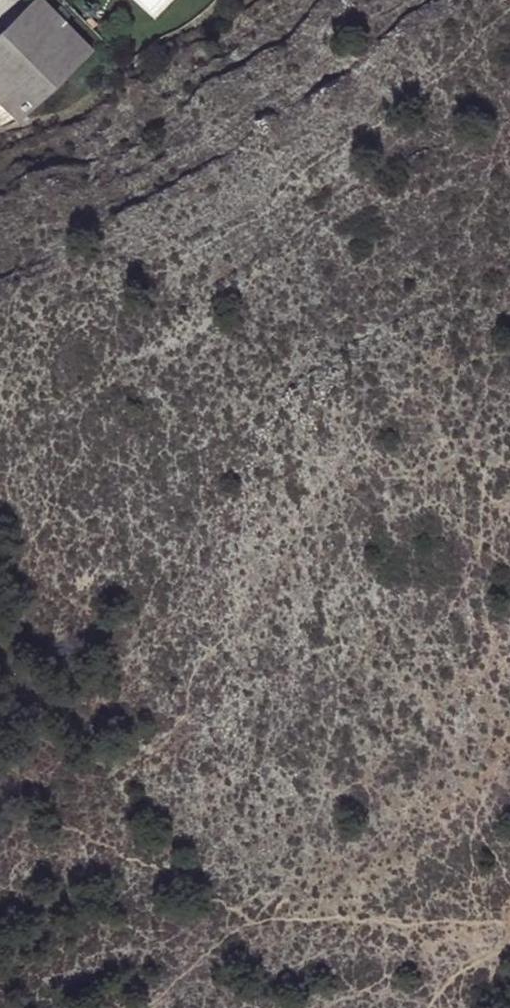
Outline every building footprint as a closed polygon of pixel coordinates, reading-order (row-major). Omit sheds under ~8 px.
[(20,121),(93,50),(45,0),(34,0),(0,33),(0,100),(20,121)]
